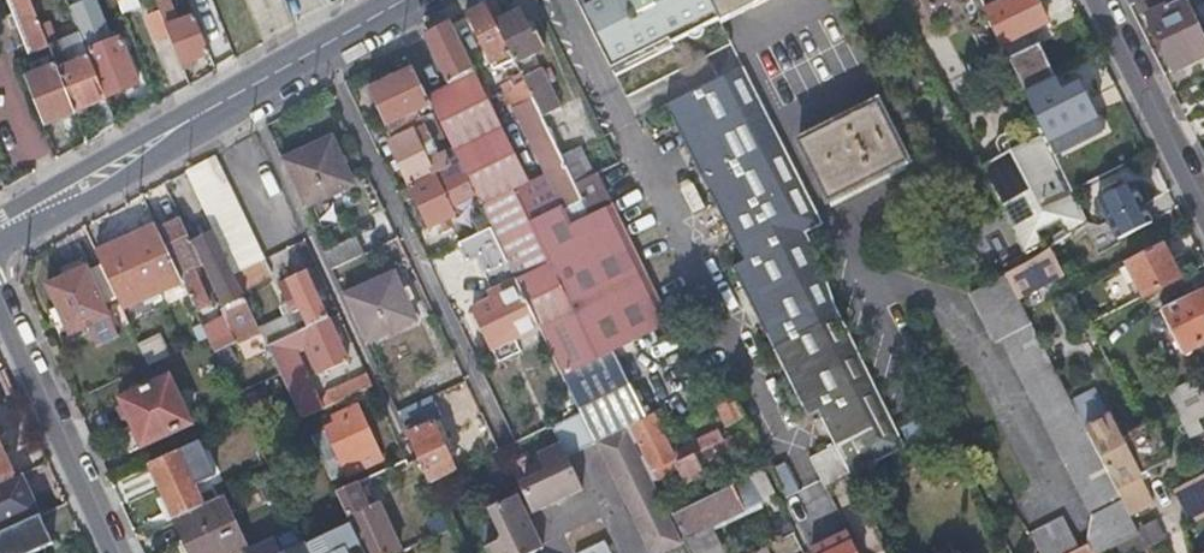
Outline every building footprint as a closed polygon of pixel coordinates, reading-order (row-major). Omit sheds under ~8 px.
[(11,13),(5,16),(10,28),(16,26),(28,53),(48,44),(42,30),(30,0),(6,0),(11,13)] [(119,10),(138,2),(137,0),(115,0),(119,10)] [(179,63),(207,52),(191,13),(176,19),(168,0),(153,0),(155,5),(168,35),(179,63)] [(483,0),(463,12),(491,67),(511,57),(494,22),(483,0)] [(709,0),(576,0),(611,69),(668,39),(671,44),(719,18),(709,0)] [(719,18),(720,22),(763,0),(709,0),(719,18)] [(927,8),(945,0),(949,8),(958,4),(956,0),(923,0),(927,8)] [(1023,91),(1048,79),(1025,31),(1045,21),(1034,0),(978,0),(1023,91)] [(1143,14),(1152,33),(1158,31),(1166,47),(1160,49),(1169,70),(1192,59),(1203,53),(1203,39),(1185,0),(1172,0),(1165,3),(1164,0),(1137,0),(1143,14)] [(156,40),(168,35),(155,5),(143,9),(156,40)] [(519,10),(494,22),(511,57),(513,61),(544,46),(538,32),(532,35),(519,10)] [(475,143),(503,130),(449,20),(422,35),(445,81),(475,143)] [(48,44),(50,50),(58,47),(51,27),(42,30),(48,44)] [(1158,31),(1152,33),(1160,49),(1166,47),(1158,31)] [(85,49),(90,63),(104,95),(136,83),(119,36),(85,49)] [(61,51),(69,72),(90,63),(85,49),(83,42),(61,51)] [(73,107),(88,101),(104,95),(90,63),(69,72),(61,51),(59,46),(58,47),(50,50),(51,51),(55,63),(73,107)] [(743,66),(741,62),(662,102),(664,105),(725,75),(743,66)] [(25,75),(43,122),(73,110),(73,107),(55,63),(25,75)] [(519,72),(538,111),(557,102),(540,68),(530,72),(527,66),(518,70),(519,72)] [(821,220),(743,66),(725,75),(803,228),(821,220)] [(388,140),(409,184),(433,172),(457,161),(451,148),(430,158),(423,143),(419,146),(413,134),(422,129),(416,119),(412,111),(429,102),(424,92),(412,68),(367,90),(391,139),(388,140)] [(572,184),(574,183),(560,156),(538,111),(519,72),(498,83),(553,193),(572,184)] [(834,443),(850,473),(903,445),(833,300),(820,262),(803,228),(725,75),(664,105),(743,259),(741,260),(757,290),(818,410),(834,443)] [(489,226),(537,323),(570,308),(529,225),(510,184),(527,177),(503,130),(475,143),(445,81),(424,92),(429,102),(433,111),(444,133),(451,148),(457,161),(464,175),(483,214),(489,226)] [(1030,105),(1047,141),(1095,117),(1078,81),(1030,105)] [(88,101),(99,132),(115,123),(104,95),(88,101)] [(874,100),(836,120),(796,141),(830,206),(869,185),(908,165),(874,100)] [(1047,141),(1030,105),(1026,107),(1019,114),(1014,128),(1012,130),(1008,132),(1002,134),(997,137),(995,144),(993,146),(975,155),(1029,257),(1048,245),(1087,221),(1047,141)] [(416,119),(422,129),(428,141),(444,133),(433,111),(416,119)] [(330,136),(280,158),(302,206),(351,184),(330,136)] [(560,156),(574,183),(592,173),(578,147),(560,156)] [(227,260),(241,289),(269,277),(269,279),(272,277),(214,156),(185,171),(215,235),(227,260)] [(440,187),(464,175),(457,161),(433,172),(440,187)] [(409,184),(408,184),(428,225),(453,213),(440,187),(433,172),(409,184)] [(602,189),(593,172),(592,173),(574,183),(581,199),(602,189)] [(1150,221),(1129,180),(1094,198),(1115,239),(1150,221)] [(580,199),(581,199),(574,183),(572,184),(580,199)] [(553,193),(561,209),(580,199),(572,184),(553,193)] [(650,338),(672,327),(602,189),(581,199),(593,222),(608,253),(650,338)] [(150,199),(145,201),(154,222),(159,220),(150,199)] [(580,199),(561,209),(572,231),(582,226),(593,222),(581,199),(580,199)] [(561,209),(546,216),(580,283),(595,276),(572,231),(561,209)] [(451,229),(457,241),(489,226),(483,214),(451,229)] [(537,323),(564,380),(615,355),(580,283),(546,216),(529,225),(570,308),(537,323)] [(190,268),(201,262),(180,217),(157,228),(181,279),(196,310),(207,304),(190,268)] [(595,276),(630,347),(650,338),(608,253),(593,222),(582,226),(572,231),(595,276)] [(121,307),(181,279),(157,228),(155,224),(95,251),(101,264),(119,303),(121,307)] [(489,226),(457,241),(465,259),(475,254),(496,295),(472,307),(490,346),(537,323),(489,226)] [(258,326),(245,298),(241,289),(227,260),(215,235),(195,244),(228,307),(223,309),(226,316),(236,338),(259,328),(258,326)] [(322,250),(330,268),(357,255),(349,238),(322,250)] [(1160,241),(1124,259),(1141,294),(1178,275),(1160,241)] [(1048,245),(1029,257),(1004,271),(1017,295),(1062,272),(1048,245)] [(757,290),(741,260),(731,265),(746,295),(757,290)] [(106,308),(119,303),(101,264),(88,269),(86,265),(46,283),(56,305),(61,315),(69,333),(87,325),(96,344),(118,334),(106,308)] [(267,344),(327,317),(305,269),(277,282),(290,312),(258,326),(259,328),(260,330),(267,344)] [(349,308),(364,341),(414,318),(392,271),(342,294),(349,308)] [(1004,271),(985,281),(968,290),(993,338),(999,335),(1089,511),(1086,541),(1092,552),(1097,552),(1115,544),(1139,531),(1136,525),(1133,520),(1129,513),(1077,412),(1069,397),(1017,295),(1004,271)] [(580,283),(615,355),(630,347),(595,276),(580,283)] [(1181,350),(1203,339),(1203,286),(1160,307),(1181,350)] [(757,290),(746,295),(807,416),(818,410),(757,290)] [(54,318),(61,315),(56,305),(49,308),(54,318)] [(237,341),(236,338),(226,316),(204,327),(207,334),(215,351),(237,341)] [(301,416),(321,407),(295,348),(309,342),(322,371),(346,360),(327,317),(267,344),(301,416)] [(199,338),(207,334),(204,327),(204,326),(196,329),(199,338)] [(147,362),(167,353),(159,335),(138,345),(147,362)] [(578,409),(594,440),(626,425),(645,415),(615,355),(564,380),(578,409)] [(141,444),(191,420),(169,373),(119,396),(141,444)] [(332,402),(370,385),(365,374),(327,392),(332,402)] [(1175,408),(1182,423),(1195,417),(1203,412),(1203,396),(1201,390),(1194,376),(1166,389),(1175,408)] [(1069,397),(1077,412),(1101,399),(1094,385),(1069,397)] [(722,426),(745,414),(734,392),(710,404),(722,426)] [(430,394),(395,410),(406,434),(409,433),(431,480),(454,469),(433,423),(441,416),(430,394)] [(1101,399),(1077,412),(1129,513),(1152,501),(1138,472),(1161,460),(1146,430),(1140,433),(1136,427),(1120,436),(1101,399)] [(334,420),(324,425),(326,429),(346,471),(347,474),(381,458),(356,404),(332,415),(334,420)] [(645,415),(626,425),(647,466),(650,466),(653,471),(721,438),(716,429),(688,442),(691,447),(687,449),(686,447),(677,451),(678,453),(673,456),(665,438),(661,431),(669,427),(668,425),(660,408),(645,415)] [(565,455),(594,440),(578,409),(549,423),(557,441),(537,451),(542,462),(533,483),(520,489),(530,510),(579,487),(565,455)] [(1195,417),(1182,423),(1189,436),(1202,430),(1195,417)] [(683,540),(669,512),(650,472),(647,466),(626,425),(594,440),(649,552),(657,552),(683,540)] [(1155,425),(1146,430),(1161,460),(1171,456),(1155,425)] [(673,433),(669,427),(661,431),(665,438),(673,433)] [(346,471),(326,429),(312,436),(331,478),(346,471)] [(655,477),(678,466),(685,480),(753,447),(745,430),(723,441),(721,438),(653,471),(655,477)] [(174,516),(202,503),(194,484),(216,474),(199,438),(149,461),(166,500),(174,516)] [(808,456),(824,487),(850,473),(834,443),(808,456)] [(13,475),(0,447),(0,481),(13,475)] [(771,466),(786,496),(798,489),(783,460),(771,466)] [(709,524),(760,499),(759,495),(774,488),(763,467),(672,511),(693,552),(723,552),(709,524)] [(1174,485),(1192,520),(1203,514),(1203,470),(1174,485)] [(0,481),(0,528),(1,531),(39,513),(20,472),(13,475),(0,481)] [(356,481),(335,491),(349,520),(364,552),(392,552),(400,550),(378,500),(367,505),(356,481)] [(525,513),(530,510),(520,489),(515,491),(525,513)] [(525,513),(515,491),(494,501),(503,519),(496,541),(483,546),(487,552),(527,552),(540,546),(525,513)] [(223,494),(202,503),(174,516),(191,552),(234,552),(248,546),(223,494)] [(166,520),(174,516),(166,500),(158,503),(166,520)] [(39,513),(1,531),(0,531),(0,552),(27,552),(26,552),(52,540),(39,513)] [(1077,546),(1062,515),(1027,532),(1038,552),(1063,552),(1077,546)] [(1161,527),(1155,515),(1136,525),(1139,531),(1142,538),(1161,527)] [(349,520),(305,541),(310,552),(364,552),(349,520)] [(810,545),(814,552),(857,552),(845,528),(810,545)] [(246,552),(309,552),(300,530),(245,552),(246,552)] [(1119,550),(1142,538),(1139,531),(1115,544),(1119,550)] [(577,552),(610,552),(605,541),(577,552)] [(1086,541),(1077,546),(1063,552),(1092,552),(1086,541)] [(745,552),(769,552),(764,544),(745,552)]
